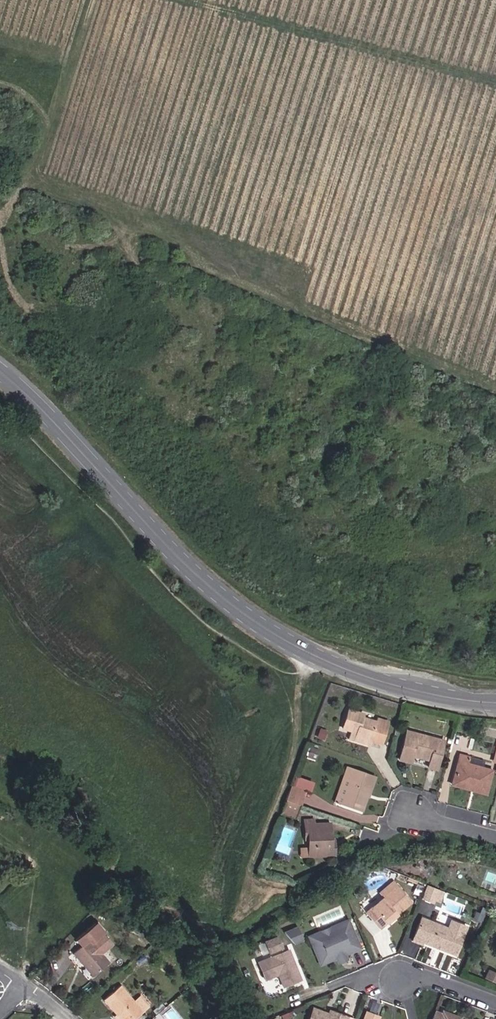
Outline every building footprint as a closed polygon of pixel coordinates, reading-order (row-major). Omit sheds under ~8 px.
[(381,744),(388,722),(377,719),(376,722),(362,718),(363,714),(348,710),(342,728),(351,731),(352,728),(358,730),(356,736),(371,740),(381,744)] [(369,745),(371,740),(356,736),(358,730),(352,728),(351,731),(348,739),(369,745)] [(324,739),(326,732),(320,730),(317,737),(324,739)] [(437,770),(445,741),(407,731),(399,759),(411,763),(413,755),(430,760),(428,767),(437,770)] [(316,759),(318,751),(311,748),(308,757),(316,759)] [(488,766),(471,761),(472,754),(462,751),(455,781),(479,788),(477,793),(488,796),(495,768),(488,766)] [(361,812),(373,776),(349,767),(345,777),(343,776),(334,802),(361,812)] [(475,788),(452,782),(452,784),(475,791),(475,788)] [(300,805),(305,791),(291,786),(285,800),(298,805),(300,805)] [(293,818),(298,805),(285,800),(278,818),(282,820),(284,815),(293,818)] [(331,841),(330,824),(314,825),(304,825),(304,835),(308,835),(308,840),(308,848),(300,848),(301,857),(308,857),(308,858),(317,857),(323,857),(326,856),(326,857),(334,857),(334,847),(331,847),(331,841)] [(411,902),(393,881),(379,893),(383,898),(366,912),(379,929),(411,902)] [(438,901),(442,892),(427,886),(422,898),(433,902),(434,899),(438,901)] [(456,955),(467,927),(451,921),(448,928),(448,930),(443,931),(437,929),(435,924),(435,923),(421,918),(412,940),(422,944),(422,942),(436,947),(438,946),(441,947),(441,949),(456,955)] [(360,948),(348,920),(338,925),(341,933),(313,945),(321,964),(338,957),(344,954),(360,948)] [(141,933),(145,926),(133,921),(130,928),(141,933)] [(88,980),(114,958),(104,947),(99,951),(92,942),(103,932),(95,923),(76,940),(81,946),(73,953),(83,965),(79,969),(88,980)] [(341,933),(338,925),(309,937),(313,945),(341,933)] [(302,939),(298,927),(284,933),(292,943),(302,939)] [(282,947),(278,937),(265,942),(269,952),(282,947)] [(269,952),(265,942),(258,945),(262,955),(269,952)] [(294,964),(289,950),(258,962),(265,980),(278,974),(283,987),(300,980),(296,969),(295,969),(293,966),(294,964)] [(487,970),(484,978),(495,983),(495,974),(487,970)] [(143,1012),(134,1001),(120,985),(103,1000),(119,1018),(135,1018),(143,1012)] [(149,1007),(140,996),(134,1001),(143,1012),(149,1007)] [(236,1014),(226,1003),(217,1011),(223,1018),(231,1018),(236,1014)] [(348,1017),(330,1010),(328,1014),(328,1016),(323,1014),(324,1012),(313,1008),(309,1018),(347,1018),(348,1017)]
